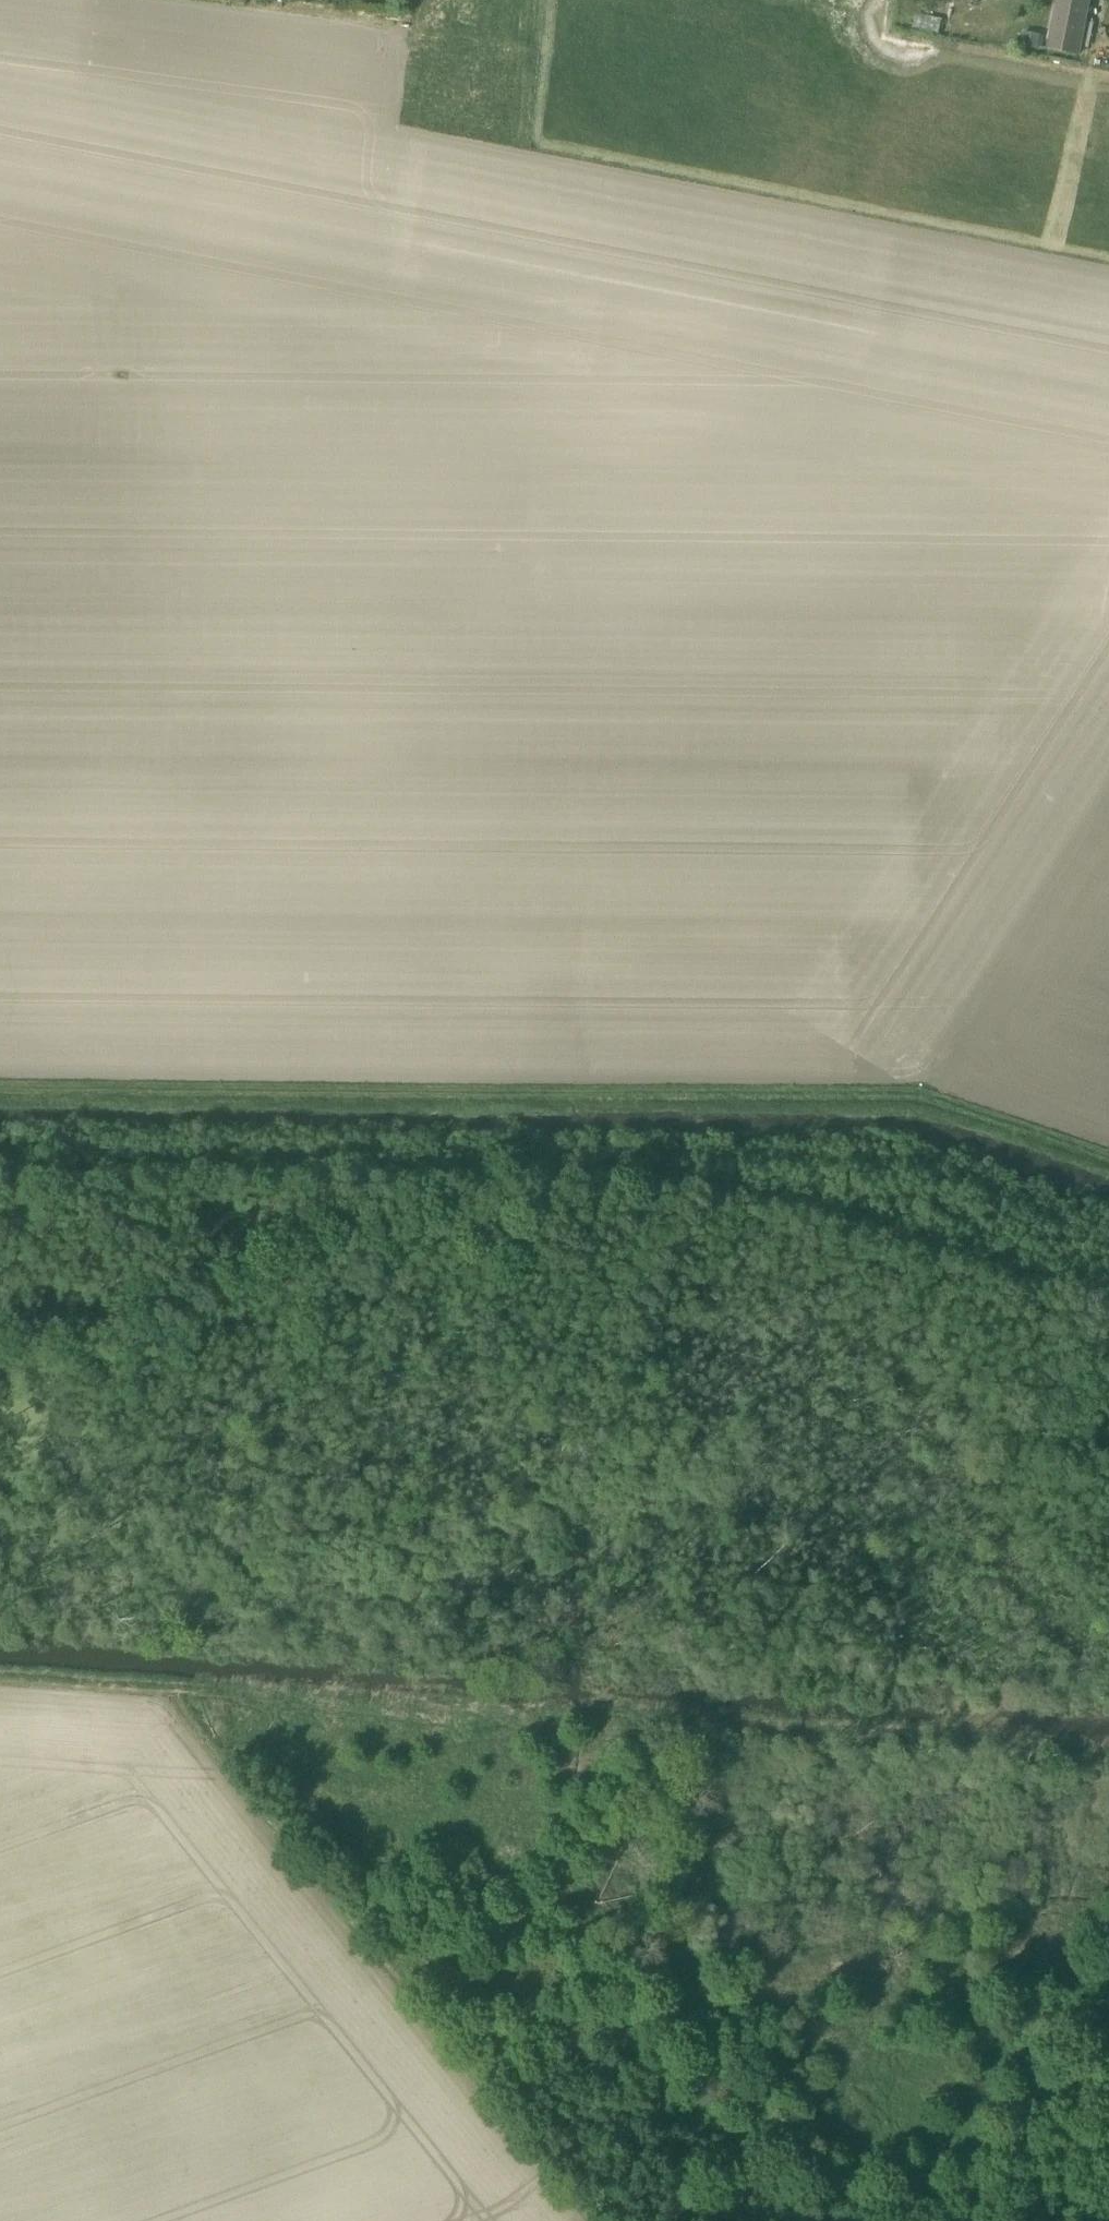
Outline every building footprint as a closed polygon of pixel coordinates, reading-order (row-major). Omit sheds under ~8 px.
[(1050,49),(1078,54),(1089,0),(1060,0),(1050,49)]
